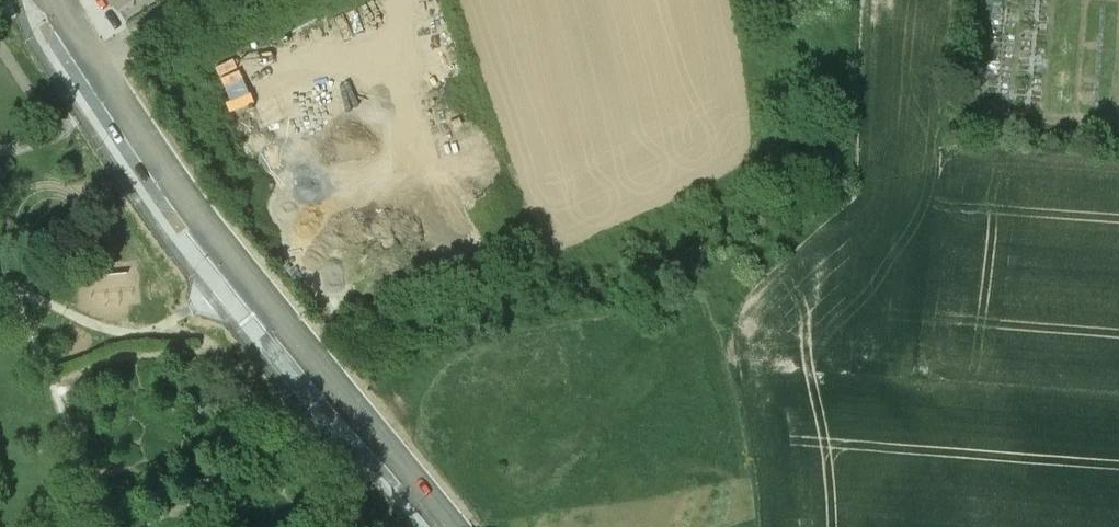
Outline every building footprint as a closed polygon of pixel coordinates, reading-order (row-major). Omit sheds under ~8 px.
[(110,7),(113,5),(118,13),(134,3),(133,1),(135,0),(106,0),(110,7)]
